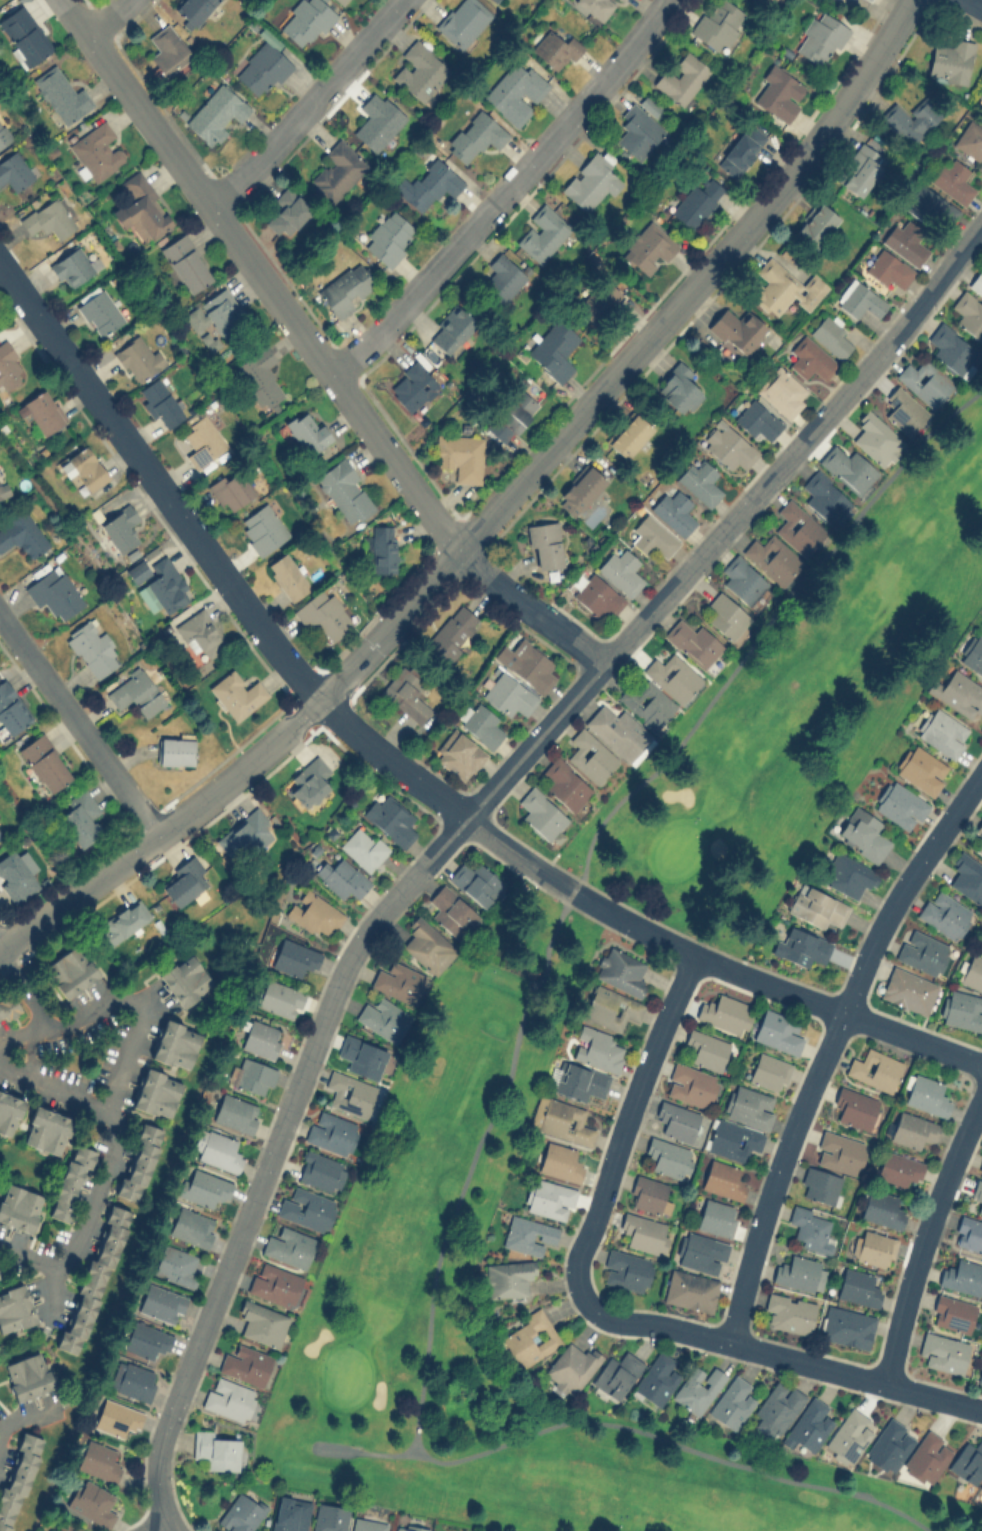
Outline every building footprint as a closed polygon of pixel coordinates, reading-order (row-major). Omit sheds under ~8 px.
[(218,0),(178,0),(170,9),(191,29),(218,0)] [(276,26),(303,50),(336,14),(321,0),(306,0),(300,0),(276,26)] [(459,51),(493,14),(478,0),(457,0),(433,26),(459,51)] [(617,0),(575,0),(574,2),(603,21),(617,0)] [(717,52),(722,43),(726,46),(747,13),(726,0),(713,0),(691,35),(717,52)] [(0,18),(0,29),(26,67),(54,48),(23,2),(0,18)] [(848,27),(818,9),(793,50),(823,68),(848,27)] [(148,36),(156,49),(149,53),(162,74),(190,56),(169,22),(148,36)] [(539,28),(525,44),(558,73),(582,47),(556,23),(546,34),(539,28)] [(932,44),(926,77),(966,83),(973,41),(952,37),(950,47),(932,44)] [(401,55),(406,59),(391,79),(424,103),(451,65),(413,38),(401,55)] [(291,64),(265,40),(232,75),(258,99),(291,64)] [(711,68),(686,50),(671,69),(666,65),(652,84),(682,107),(711,68)] [(481,97),(516,128),(534,107),(533,105),(550,86),(516,57),(481,97)] [(32,77),(61,126),(89,109),(60,60),(32,77)] [(798,105),(796,104),(808,85),(771,62),(761,77),(767,81),(754,102),(787,123),(798,105)] [(251,108),(222,81),(184,122),(211,147),(227,131),(221,125),(230,115),(238,122),(251,108)] [(375,153),(407,117),(374,88),(358,106),(368,115),(352,133),(375,153)] [(906,148),(942,114),(925,96),(906,114),(894,102),(878,117),(906,148)] [(626,127),(615,141),(640,161),(666,129),(631,102),(617,120),(626,127)] [(487,141),(496,149),(509,135),(480,107),(444,145),(464,164),(487,141)] [(67,143),(82,165),(76,168),(82,179),(90,174),(94,181),(127,160),(117,145),(112,149),(107,141),(115,135),(104,119),(67,143)] [(981,155),(981,127),(968,119),(951,145),(978,162),(981,155)] [(0,120),(0,146),(12,138),(0,120)] [(735,178),(766,135),(748,122),(716,164),(735,178)] [(324,153),(331,159),(309,183),(332,204),(369,164),(339,137),(324,153)] [(835,180),(860,197),(886,158),(860,141),(835,180)] [(559,190),(586,213),(605,190),(611,196),(623,182),(608,169),(614,161),(597,146),(559,190)] [(13,192),(34,177),(14,149),(0,159),(0,186),(6,182),(13,192)] [(929,180),(962,205),(975,188),(964,180),(971,171),(948,155),(929,180)] [(452,197),(465,182),(435,156),(412,183),(403,175),(391,189),(421,214),(442,189),(452,197)] [(144,242),(174,222),(138,169),(119,182),(129,198),(110,211),(123,230),(132,224),(144,242)] [(671,213),(693,230),(724,189),(702,172),(671,213)] [(272,200),(277,205),(264,219),(284,238),(312,209),(287,184),(272,200)] [(903,210),(945,231),(958,206),(916,184),(903,210)] [(75,226),(55,195),(19,218),(30,237),(52,223),(59,236),(75,226)] [(839,217),(818,200),(792,233),(812,250),(839,217)] [(515,243),(540,264),(572,227),(543,202),(529,218),(539,227),(535,231),(529,227),(515,243)] [(387,268),(418,231),(390,207),(366,236),(370,239),(363,248),(387,268)] [(678,244),(650,218),(618,251),(646,277),(678,244)] [(917,267),(928,249),(914,239),(921,228),(904,218),(899,226),(894,222),(880,243),(917,267)] [(213,279),(186,232),(160,246),(187,294),(213,279)] [(96,258),(89,263),(78,245),(49,264),(65,290),(102,265),(96,258)] [(914,270),(880,247),(864,270),(890,288),(894,283),(901,288),(914,270)] [(494,271),(479,287),(500,305),(527,276),(500,251),(487,265),(494,271)] [(828,286),(812,272),(802,284),(768,256),(755,272),(763,279),(748,296),(774,317),(791,297),(807,311),(828,286)] [(335,319),(353,307),(349,301),(375,283),(359,260),(315,290),(335,319)] [(980,268),(967,286),(981,297),(981,270),(980,268)] [(621,296),(603,277),(575,306),(593,324),(621,296)] [(888,302),(852,277),(834,303),(856,318),(862,309),(876,319),(888,302)] [(104,285),(76,301),(97,338),(125,322),(104,285)] [(196,331),(210,322),(219,336),(247,319),(227,286),(184,312),(196,331)] [(981,339),(981,304),(962,290),(951,307),(960,313),(954,322),(981,341),(981,339)] [(426,335),(447,355),(477,324),(456,304),(426,335)] [(740,360),(768,330),(748,310),(739,320),(725,306),(705,326),(740,360)] [(825,314),(808,332),(839,360),(855,342),(825,314)] [(525,354),(559,383),(573,366),(563,358),(581,337),(557,316),(525,354)] [(931,354),(960,376),(979,350),(940,321),(927,339),(937,346),(931,354)] [(141,332),(113,353),(136,384),(165,363),(141,332)] [(824,379),(838,362),(803,334),(790,350),(796,356),(788,366),(805,379),(813,370),(824,379)] [(28,372),(3,338),(0,340),(0,393),(28,372)] [(285,394),(266,366),(275,360),(265,344),(232,366),(261,410),(285,394)] [(931,409),(954,384),(924,357),(914,368),(907,361),(894,375),(931,409)] [(410,414),(440,386),(416,360),(386,388),(410,414)] [(703,394),(687,380),(693,373),(679,360),(653,388),(683,416),(703,394)] [(810,393),(779,366),(756,392),(787,419),(810,393)] [(163,430),(187,414),(160,375),(136,392),(163,430)] [(892,407),(884,415),(908,436),(928,413),(896,385),(883,400),(892,407)] [(21,402),(41,435),(66,421),(45,388),(21,402)] [(503,444),(539,405),(520,388),(484,426),(503,444)] [(733,420),(752,437),(758,431),(768,440),(782,424),(753,398),(733,420)] [(284,423),(306,456),(330,439),(308,406),(284,423)] [(851,440),(881,469),(905,444),(868,407),(854,421),(862,429),(851,440)] [(607,442),(625,458),(651,428),(634,413),(607,442)] [(228,447),(205,414),(180,431),(193,449),(185,455),(195,470),(228,447)] [(753,450),(722,418),(699,441),(731,473),(753,450)] [(455,468),(455,482),(480,483),(482,435),(436,433),(435,467),(455,468)] [(88,492),(109,477),(84,444),(64,459),(88,492)] [(817,460),(857,496),(878,472),(853,449),(846,457),(832,444),(817,460)] [(349,526),(376,507),(342,457),(314,476),(349,526)] [(719,474),(702,458),(695,466),(690,462),(675,478),(708,508),(723,491),(712,481),(719,474)] [(606,481),(587,463),(554,499),(572,516),(606,481)] [(803,500),(830,526),(852,502),(816,468),(800,485),(809,493),(803,500)] [(227,513),(255,492),(238,471),(231,476),(227,471),(207,486),(227,513)] [(11,494),(5,480),(0,482),(0,498),(11,494)] [(681,537),(696,521),(686,512),(693,505),(674,487),(667,494),(665,492),(649,508),(681,537)] [(773,530),(804,558),(827,532),(789,496),(775,511),(784,519),(773,530)] [(236,522),(258,556),(289,536),(268,502),(236,522)] [(98,524),(119,553),(139,539),(129,525),(139,518),(128,503),(98,524)] [(0,524),(0,552),(17,541),(28,559),(49,546),(26,509),(0,524)] [(646,556),(654,548),(664,558),(679,542),(648,512),(632,529),(638,535),(631,542),(646,556)] [(556,520),(532,523),(538,569),(562,566),(556,520)] [(395,524),(373,524),(373,572),(395,572),(395,524)] [(760,544),(754,538),(741,550),(779,587),(803,562),(772,532),(760,544)] [(612,551),(596,568),(629,597),(644,580),(634,571),(641,563),(625,548),(618,556),(612,551)] [(192,596),(163,549),(127,572),(135,586),(135,587),(150,612),(160,606),(165,613),(192,596)] [(291,601),(310,587),(285,551),(266,565),(291,601)] [(768,584),(736,552),(720,568),(728,576),(721,584),(745,607),(768,584)] [(85,603),(58,563),(23,587),(37,607),(46,601),(59,621),(85,603)] [(596,617),(603,609),(611,616),(625,600),(592,571),(571,596),(596,617)] [(292,609),(305,629),(315,623),(328,643),(354,626),(327,585),(292,609)] [(706,620),(730,641),(750,618),(719,590),(706,604),(714,611),(706,620)] [(424,645),(447,663),(481,620),(459,603),(424,645)] [(202,649),(207,656),(226,644),(202,607),(174,625),(193,655),(202,649)] [(94,680),(123,660),(103,630),(100,632),(90,617),(64,635),(94,680)] [(699,624),(693,631),(677,617),(662,635),(705,672),(717,659),(714,656),(724,645),(699,624)] [(973,631),(955,660),(981,677),(981,637),(973,631)] [(492,658),(542,695),(555,677),(547,671),(554,661),(520,637),(511,650),(503,643),(492,658)] [(702,679),(672,651),(661,662),(654,655),(640,670),(678,705),(702,679)] [(380,691),(418,724),(431,708),(416,694),(426,682),(404,663),(380,691)] [(144,718),(167,702),(140,666),(105,692),(118,710),(131,701),(144,718)] [(233,722),(269,695),(256,678),(246,686),(233,668),(207,686),(233,722)] [(508,717),(515,709),(525,716),(538,698),(498,668),(486,685),(489,686),(481,697),(508,717)] [(973,722),(981,708),(981,687),(953,668),(941,685),(932,679),(924,690),(973,722)] [(6,736),(32,719),(6,677),(0,681),(0,726),(6,736)] [(652,733),(677,707),(647,678),(634,691),(627,685),(615,697),(652,733)] [(456,721),(490,749),(504,733),(494,724),(499,718),(478,701),(472,709),(468,706),(456,721)] [(583,723),(628,763),(652,737),(622,709),(615,717),(600,703),(583,723)] [(953,760),(972,730),(934,706),(915,736),(953,760)] [(567,740),(575,747),(566,757),(596,785),(619,760),(581,725),(567,740)] [(487,754),(454,727),(431,755),(464,782),(487,754)] [(72,777),(41,732),(17,748),(48,793),(72,777)] [(160,764),(193,764),(193,738),(160,738),(160,764)] [(950,766),(909,742),(892,773),(933,796),(950,766)] [(283,786),(305,809),(329,786),(322,778),(331,770),(316,754),(283,786)] [(550,780),(543,788),(572,812),(592,787),(555,756),(541,772),(550,780)] [(910,833),(929,804),(890,777),(870,806),(910,833)] [(519,817),(546,842),(568,819),(532,785),(517,800),(527,809),(519,817)] [(78,848),(102,832),(93,817),(101,812),(85,787),(65,800),(70,808),(57,816),(78,848)] [(403,848),(416,832),(407,825),(415,816),(382,790),(362,815),(403,848)] [(877,863),(891,840),(877,832),(883,822),(854,804),(834,837),(877,863)] [(214,839),(234,864),(272,835),(266,828),(271,824),(257,806),(214,839)] [(981,856),(981,817),(971,834),(980,840),(973,850),(981,856)] [(388,850),(361,822),(338,845),(366,872),(388,850)] [(17,855),(13,849),(0,857),(0,884),(12,903),(39,887),(31,873),(38,869),(26,850),(17,855)] [(880,872),(833,849),(818,881),(855,899),(862,885),(871,889),(880,872)] [(958,851),(950,866),(957,869),(948,887),(981,904),(981,864),(958,851)] [(158,883),(177,907),(207,883),(200,874),(205,870),(193,855),(158,883)] [(312,873),(341,899),(348,891),(356,899),(371,882),(341,856),(333,865),(325,859),(312,873)] [(470,868),(462,860),(447,878),(483,909),(505,884),(477,860),(470,868)] [(824,929),(827,921),(840,927),(850,904),(799,881),(785,911),(824,929)] [(457,940),(479,916),(442,883),(427,900),(437,908),(430,915),(457,940)] [(956,941),(974,912),(934,887),(916,915),(956,941)] [(330,940),(345,912),(305,889),(297,904),(292,901),(284,914),(330,940)] [(97,926),(111,945),(152,916),(137,896),(97,926)] [(401,948),(436,975),(457,947),(416,915),(405,928),(412,933),(401,948)] [(770,952),(807,967),(811,958),(824,964),(832,942),(790,925),(784,940),(776,936),(770,952)] [(938,977),(951,944),(907,926),(894,959),(938,977)] [(315,971),(322,951),(281,937),(271,966),(300,977),(303,967),(315,971)] [(63,998),(99,977),(78,943),(43,964),(63,998)] [(646,961),(607,944),(592,978),(640,998),(646,983),(637,980),(646,961)] [(215,984),(192,950),(157,974),(180,1008),(215,984)] [(971,952),(958,981),(981,991),(981,957),(971,952)] [(425,974),(392,960),(387,970),(378,967),(369,988),(412,1006),(425,974)] [(939,981),(889,965),(878,999),(927,1015),(939,981)] [(294,1020),(305,992),(266,977),(256,1005),(294,1020)] [(638,1020),(644,1001),(593,985),(583,1019),(620,1031),(625,1016),(638,1020)] [(945,988),(937,1021),(981,1032),(981,997),(945,988)] [(19,1007),(9,991),(0,996),(0,1018),(19,1007)] [(744,1036),(755,1006),(717,992),(713,1003),(701,998),(694,1018),(744,1036)] [(366,1001),(355,1019),(395,1043),(412,1015),(380,996),(374,1006),(366,1001)] [(793,1033),(798,1021),(764,1008),(752,1039),(795,1055),(802,1036),(793,1033)] [(150,1058),(189,1070),(202,1030),(162,1018),(150,1058)] [(241,1048),(272,1059),(283,1029),(251,1018),(241,1048)] [(616,1073),(625,1049),(614,1045),(617,1036),(581,1023),(575,1040),(576,1040),(570,1057),(616,1073)] [(729,1041),(689,1028),(683,1045),(693,1049),(689,1061),(720,1071),(729,1041)] [(345,1070),(377,1080),(388,1048),(344,1033),(336,1055),(348,1059),(345,1070)] [(902,1060),(866,1046),(861,1060),(850,1056),(843,1074),(890,1092),(902,1060)] [(782,1091),(791,1062),(757,1051),(748,1081),(782,1091)] [(266,1097),(277,1069),(243,1056),(233,1084),(266,1097)] [(602,1098),(610,1074),(564,1059),(561,1070),(554,1067),(551,1077),(555,1078),(551,1091),(584,1101),(587,1093),(602,1098)] [(663,1094),(708,1108),(718,1076),(673,1062),(663,1094)] [(170,1119),(183,1079),(144,1066),(131,1106),(170,1119)] [(328,1105),(366,1118),(377,1085),(330,1069),(324,1087),(333,1091),(328,1105)] [(903,1103),(943,1116),(953,1086),(913,1073),(903,1103)] [(721,1115),(765,1130),(776,1098),(733,1082),(721,1115)] [(879,1099),(839,1084),(831,1106),(841,1109),(837,1120),(868,1131),(879,1099)] [(0,1090),(0,1133),(13,1137),(24,1096),(0,1090)] [(250,1134),(261,1106),(222,1092),(212,1120),(250,1134)] [(585,1108),(539,1094),(529,1127),(590,1146),(595,1128),(581,1124),(585,1108)] [(691,1142),(700,1112),(659,1100),(654,1118),(663,1121),(660,1133),(691,1142)] [(33,1104),(21,1142),(60,1155),(73,1117),(33,1104)] [(304,1142),(349,1156),(360,1123),(315,1108),(304,1142)] [(942,1124),(899,1110),(895,1123),(888,1120),(883,1137),(919,1148),(922,1139),(936,1143),(942,1124)] [(715,1118),(706,1151),(744,1162),(748,1148),(759,1151),(764,1131),(715,1118)] [(162,1128),(141,1122),(119,1196),(140,1202),(162,1128)] [(197,1159),(237,1172),(243,1154),(233,1151),(237,1139),(201,1127),(193,1148),(200,1150),(197,1159)] [(857,1175),(867,1142),(822,1129),(812,1162),(857,1175)] [(686,1179),(694,1149),(649,1137),(644,1155),(654,1157),(650,1170),(686,1179)] [(579,1181),(583,1162),(573,1160),(576,1148),(546,1140),(538,1171),(579,1181)] [(49,1216),(70,1222),(92,1148),(70,1142),(49,1216)] [(347,1164),(305,1148),(294,1177),(336,1193),(347,1164)] [(904,1187),(907,1178),(918,1181),(924,1161),(883,1150),(875,1179),(904,1187)] [(740,1167),(710,1158),(701,1188),(740,1200),(745,1181),(736,1179),(740,1167)] [(841,1175),(806,1166),(798,1195),(833,1204),(841,1175)] [(190,1177),(184,1175),(177,1195),(211,1207),(215,1197),(226,1201),(233,1181),(193,1167),(190,1177)] [(666,1215),(670,1200),(664,1198),(668,1184),(636,1174),(627,1204),(666,1215)] [(575,1187),(532,1177),(523,1210),(567,1221),(575,1187)] [(976,1178),(969,1198),(979,1201),(976,1212),(981,1214),(981,1180),(976,1178)] [(29,1234),(44,1195),(4,1181),(0,1192),(0,1223),(29,1234)] [(281,1196),(275,1215),(326,1232),(337,1200),(293,1185),(289,1199),(281,1196)] [(860,1219),(900,1229),(905,1210),(895,1208),(898,1196),(867,1189),(860,1219)] [(738,1207),(705,1197),(696,1228),(729,1237),(738,1207)] [(129,1210),(113,1204),(95,1258),(89,1256),(58,1348),(81,1355),(129,1210)] [(206,1248),(217,1220),(179,1205),(168,1233),(206,1248)] [(792,1244),(830,1254),(834,1239),(825,1237),(831,1216),(792,1205),(788,1222),(797,1224),(792,1244)] [(662,1254),(670,1224),(623,1211),(618,1230),(628,1233),(625,1244),(662,1254)] [(981,1252),(981,1220),(961,1214),(952,1244),(981,1252)] [(540,1256),(543,1244),(553,1247),(558,1226),(509,1215),(502,1247),(540,1256)] [(306,1269),(317,1237),(280,1225),(276,1236),(267,1233),(260,1253),(306,1269)] [(896,1237),(858,1228),(851,1258),(888,1268),(896,1237)] [(674,1262),(718,1275),(727,1242),(683,1230),(674,1262)] [(153,1273),(190,1288),(202,1258),(165,1243),(153,1273)] [(654,1259),(608,1248),(600,1282),(645,1293),(654,1259)] [(771,1282),(816,1292),(824,1262),(790,1254),(788,1264),(776,1261),(771,1282)] [(957,1257),(954,1267),(943,1264),(937,1284),(981,1298),(981,1265),(957,1257)] [(525,1279),(535,1279),(534,1260),(483,1262),(485,1298),(526,1296),(525,1279)] [(303,1274),(256,1261),(247,1294),(294,1307),(303,1274)] [(877,1307),(881,1287),(871,1285),(873,1274),(843,1267),(836,1298),(877,1307)] [(662,1302),(712,1312),(719,1278),(670,1268),(662,1302)] [(37,1322),(24,1282),(0,1289),(0,1333),(37,1322)] [(138,1311),(177,1323),(186,1295),(147,1283),(138,1311)] [(809,1335),(816,1302),(767,1292),(764,1309),(772,1311),(769,1326),(809,1335)] [(929,1323),(969,1333),(976,1303),(936,1293),(929,1323)] [(290,1313),(242,1299),(237,1315),(245,1318),(240,1336),(280,1347),(290,1313)] [(868,1349),(876,1315),(826,1304),(818,1338),(868,1349)] [(562,1345),(541,1305),(521,1315),(525,1323),(499,1337),(516,1369),(562,1345)] [(173,1334),(133,1319),(123,1348),(152,1359),(156,1349),(166,1353),(173,1334)] [(969,1341),(923,1331),(918,1353),(927,1355),(924,1366),(962,1374),(969,1341)] [(583,1352),(566,1341),(543,1373),(553,1380),(547,1388),(560,1397),(565,1390),(574,1395),(602,1355),(588,1346),(583,1352)] [(216,1371),(262,1387),(273,1355),(237,1342),(234,1352),(224,1349),(216,1371)] [(629,1393),(658,1411),(680,1375),(670,1368),(676,1360),(657,1348),(629,1393)] [(610,1355),(590,1383),(616,1402),(644,1363),(626,1349),(618,1360),(610,1355)] [(2,1363),(14,1402),(54,1388),(41,1350),(2,1363)] [(147,1402),(158,1372),(119,1358),(108,1387),(147,1402)] [(726,1375),(712,1365),(707,1374),(693,1364),(670,1398),(698,1416),(726,1375)] [(707,1414),(735,1432),(756,1399),(745,1393),(751,1384),(733,1372),(707,1414)] [(246,1422),(257,1389),(211,1374),(201,1408),(246,1422)] [(754,1415),(758,1417),(752,1428),(777,1442),(804,1394),(775,1377),(754,1415)] [(829,1406),(811,1394),(780,1442),(791,1448),(795,1442),(813,1453),(833,1421),(823,1415),(829,1406)] [(93,1427),(122,1437),(126,1427),(137,1431),(143,1411),(104,1397),(93,1427)] [(864,1426),(869,1419),(851,1406),(823,1445),(850,1464),(873,1432),(864,1426)] [(916,1433),(886,1416),(865,1455),(895,1472),(916,1433)] [(930,1486),(954,1446),(925,1428),(901,1468),(930,1486)] [(41,1437),(23,1431),(5,1487),(0,1485),(0,1530),(10,1530),(41,1437)] [(206,1468),(237,1471),(240,1434),(193,1431),(191,1456),(207,1457),(206,1468)] [(947,1468),(975,1486),(981,1475),(981,1436),(981,1435),(974,1445),(965,1439),(947,1468)] [(123,1464),(113,1460),(117,1451),(87,1439),(76,1467),(115,1483),(123,1464)] [(116,1495),(81,1476),(65,1505),(108,1529),(117,1512),(108,1508),(116,1495)] [(268,1505),(239,1487),(217,1522),(226,1528),(224,1530),(251,1530),(268,1505)] [(276,1495),(271,1530),(292,1530),(305,1530),(311,1500),(276,1495)] [(316,1502),(312,1530),(344,1530),(348,1507),(316,1502)] [(354,1515),(351,1530),(386,1530),(388,1522),(354,1515)] [(428,1528),(396,1522),(394,1530),(427,1530),(428,1528)]
